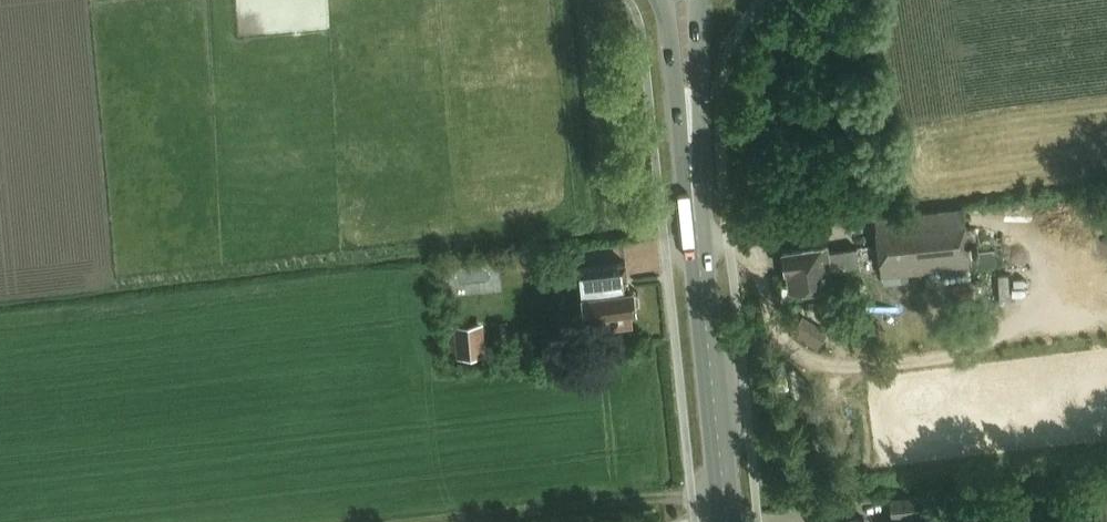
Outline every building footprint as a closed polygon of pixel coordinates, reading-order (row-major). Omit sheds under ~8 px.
[(881,276),(970,266),(970,265),(968,252),(967,243),(966,228),(963,208),(875,218),(881,276)] [(975,227),(966,228),(967,243),(976,242),(976,237),(975,229),(975,227)] [(783,250),(786,270),(787,270),(789,288),(798,287),(800,296),(815,294),(814,285),(833,282),(831,269),(859,265),(857,247),(828,251),(827,244),(814,245),(814,244),(802,246),(802,247),(783,250)] [(996,249),(968,252),(970,265),(997,262),(996,249)] [(635,304),(639,301),(638,291),(633,289),(632,286),(629,286),(626,262),(581,267),(583,292),(585,313),(610,309),(612,320),(631,318),(630,307),(635,307),(635,304)] [(476,322),(455,324),(458,356),(479,355),(476,322)] [(926,521),(923,492),(889,496),(892,521),(914,521),(926,521)]
